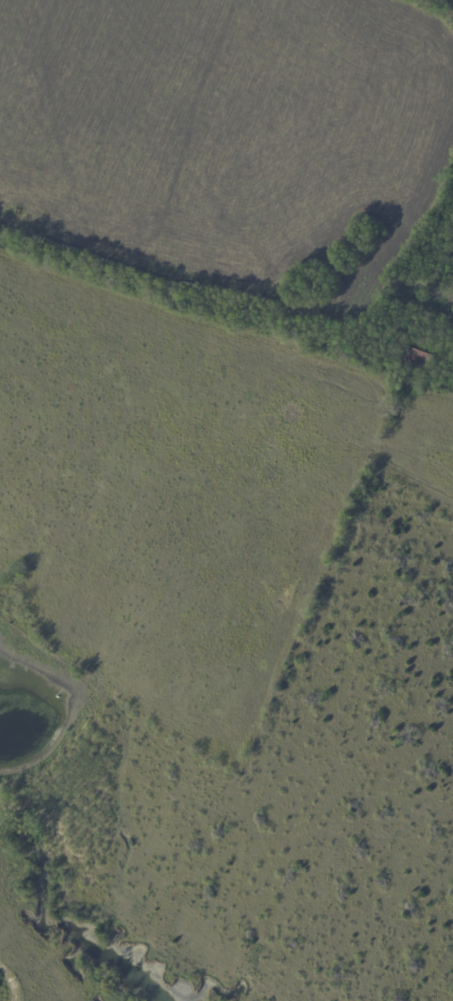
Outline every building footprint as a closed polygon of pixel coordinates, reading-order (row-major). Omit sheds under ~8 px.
[(409,345),(438,355),(431,374),(403,364),(409,345)]
